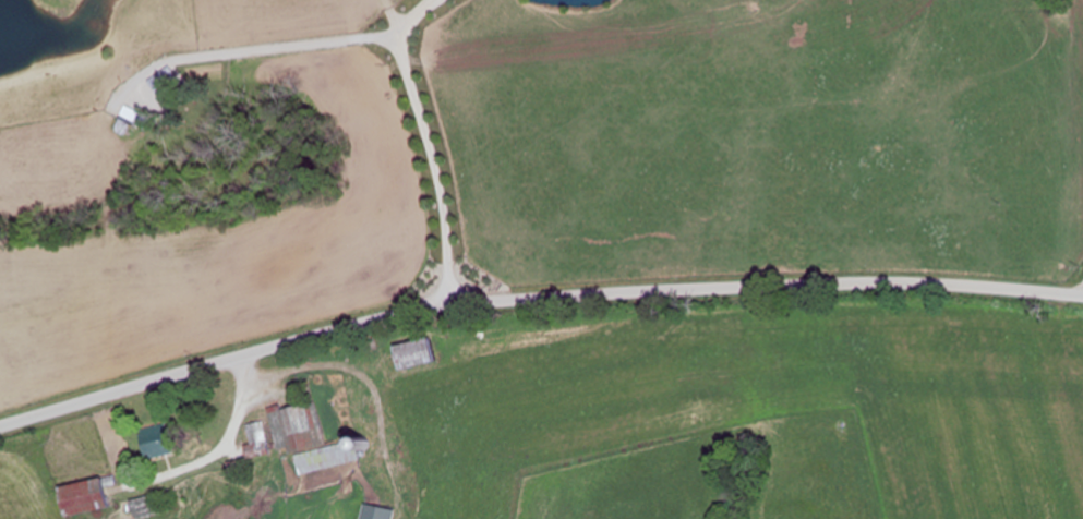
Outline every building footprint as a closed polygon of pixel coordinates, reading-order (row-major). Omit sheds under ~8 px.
[(172,69),(151,78),(158,95),(180,86),(172,69)] [(144,129),(151,116),(126,104),(120,117),(144,129)] [(437,363),(433,339),(398,346),(403,370),(437,363)] [(327,448),(318,402),(269,411),(277,450),(293,447),(298,475),(359,462),(357,452),(368,450),(366,440),(327,448)] [(247,446),(248,460),(270,457),(267,423),(249,425),(251,445),(247,446)] [(175,455),(169,424),(142,430),(149,461),(175,455)] [(112,509),(108,488),(119,485),(117,477),(62,487),(68,517),(112,509)] [(173,490),(132,502),(137,518),(149,518),(179,510),(173,490)] [(396,510),(364,504),(361,518),(395,518),(396,510)]
